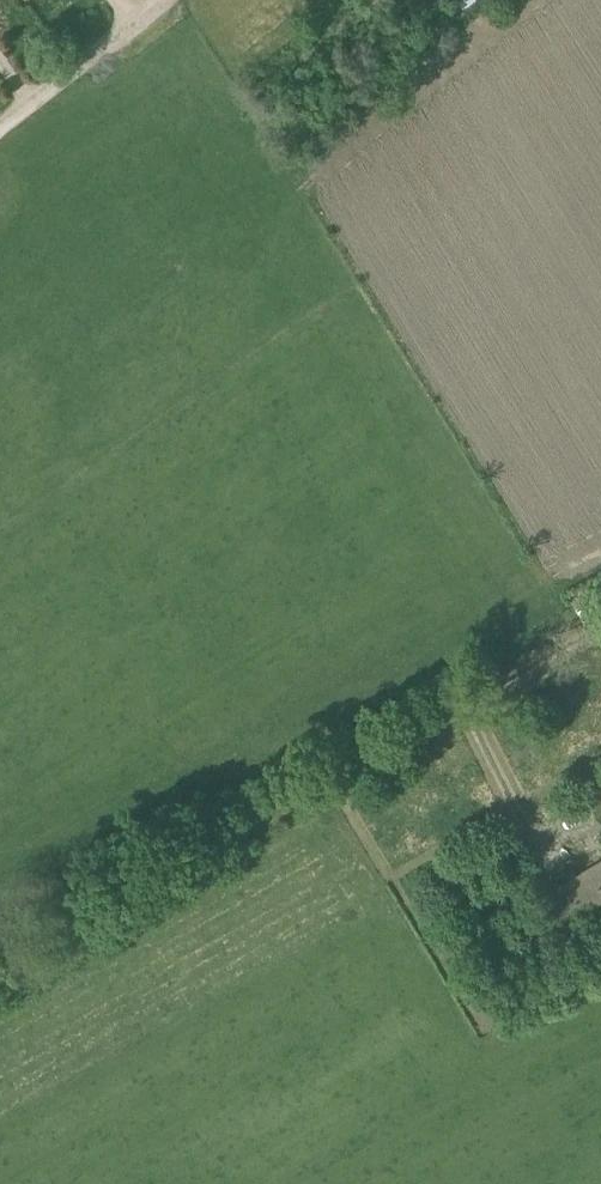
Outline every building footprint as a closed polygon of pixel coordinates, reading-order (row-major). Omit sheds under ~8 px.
[(527,957),(600,911),(600,858),(504,917),(527,957)]
